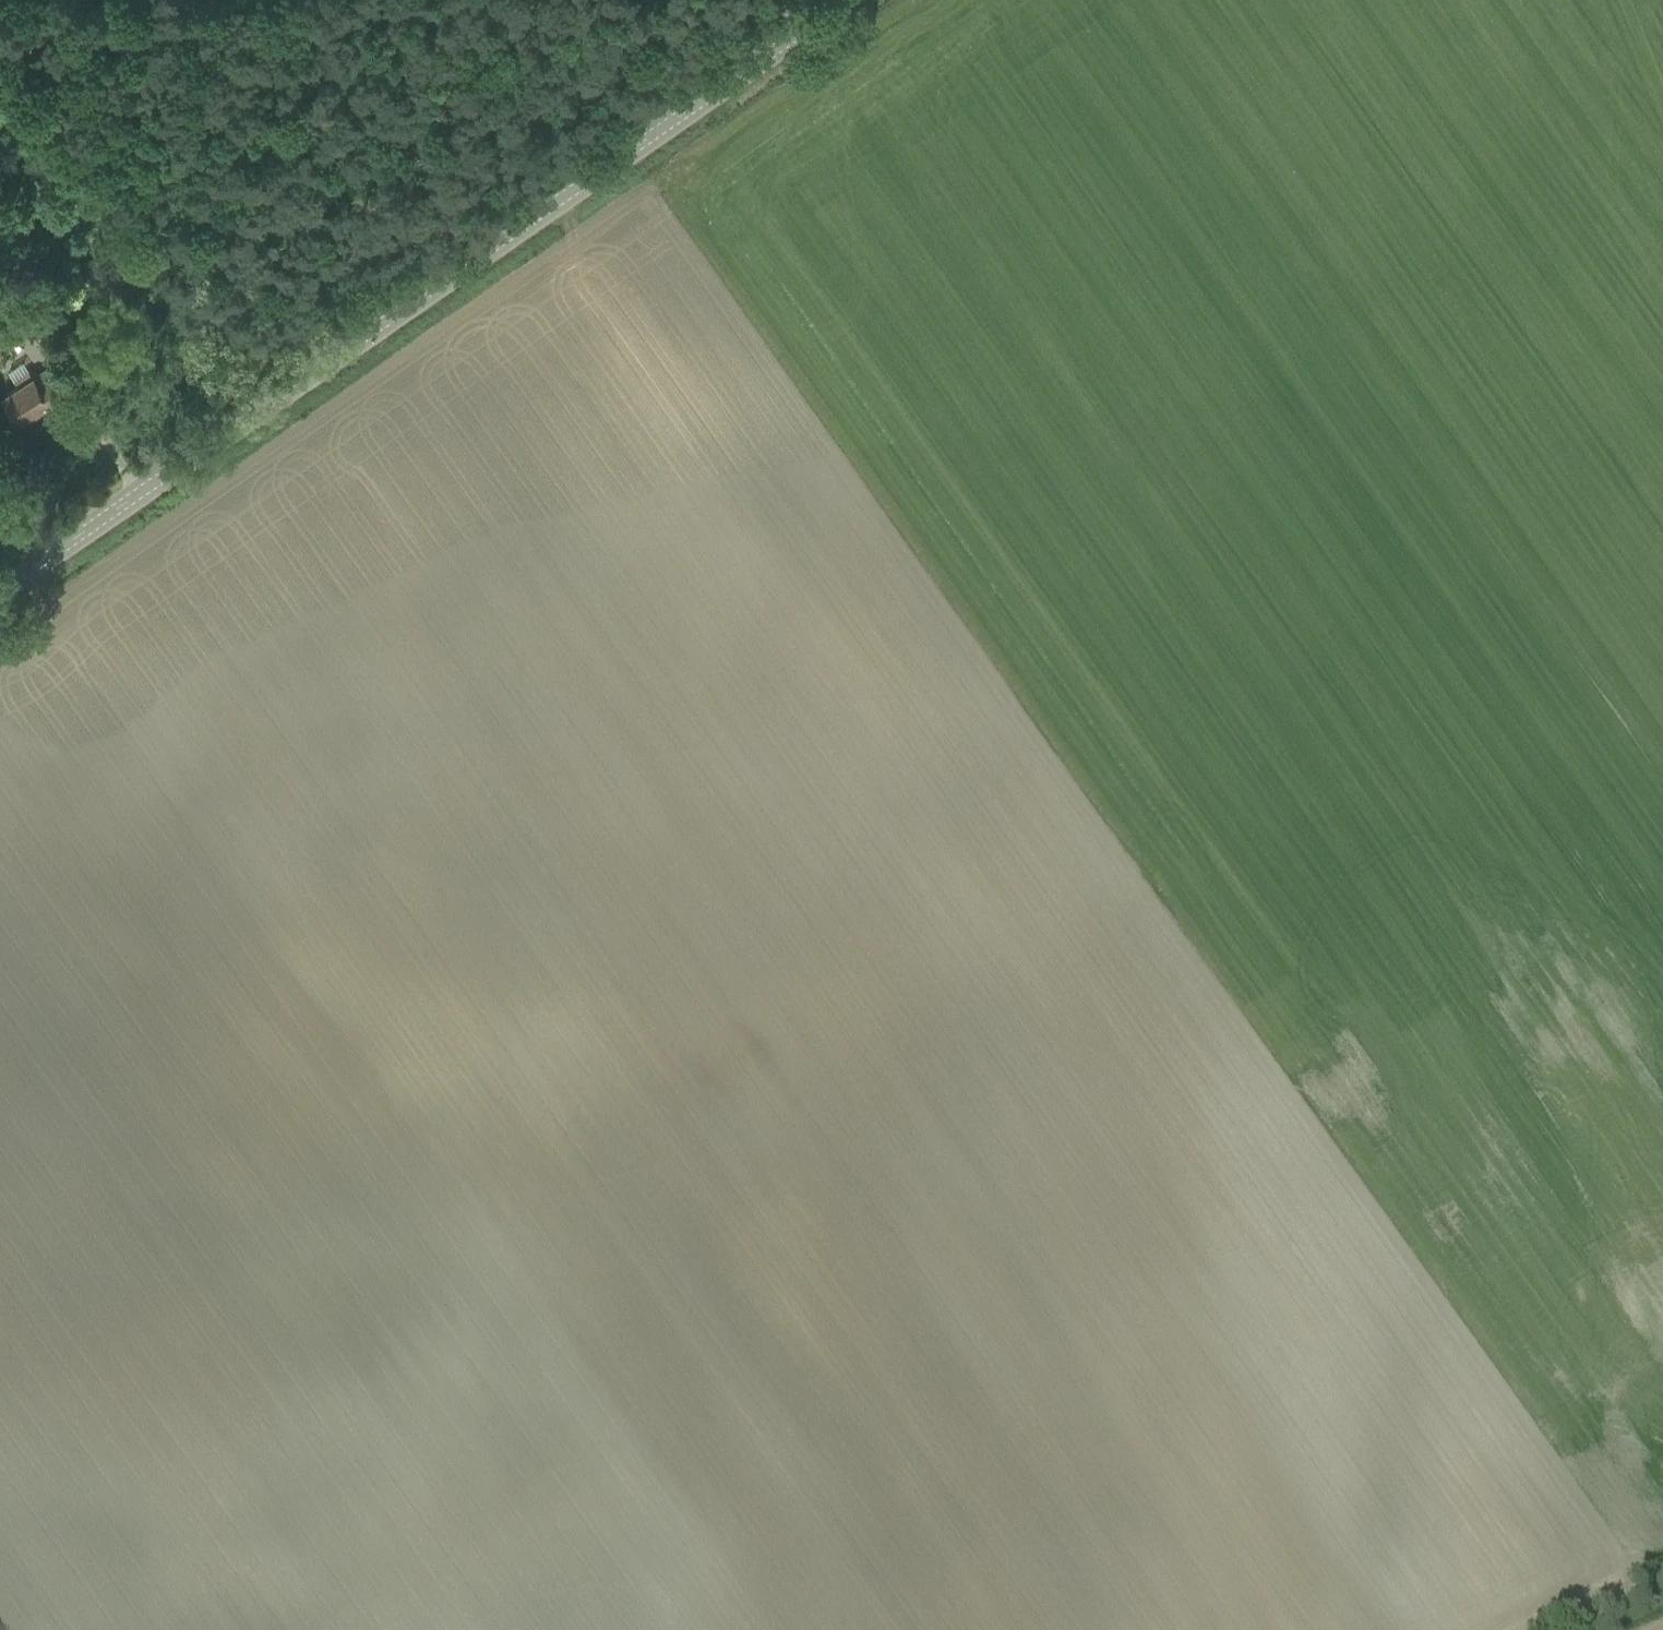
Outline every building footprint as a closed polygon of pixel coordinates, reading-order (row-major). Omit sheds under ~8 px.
[(0,284),(0,303),(9,298),(0,284)] [(2,396),(8,404),(20,422),(50,402),(53,407),(70,396),(50,365),(2,396)]
